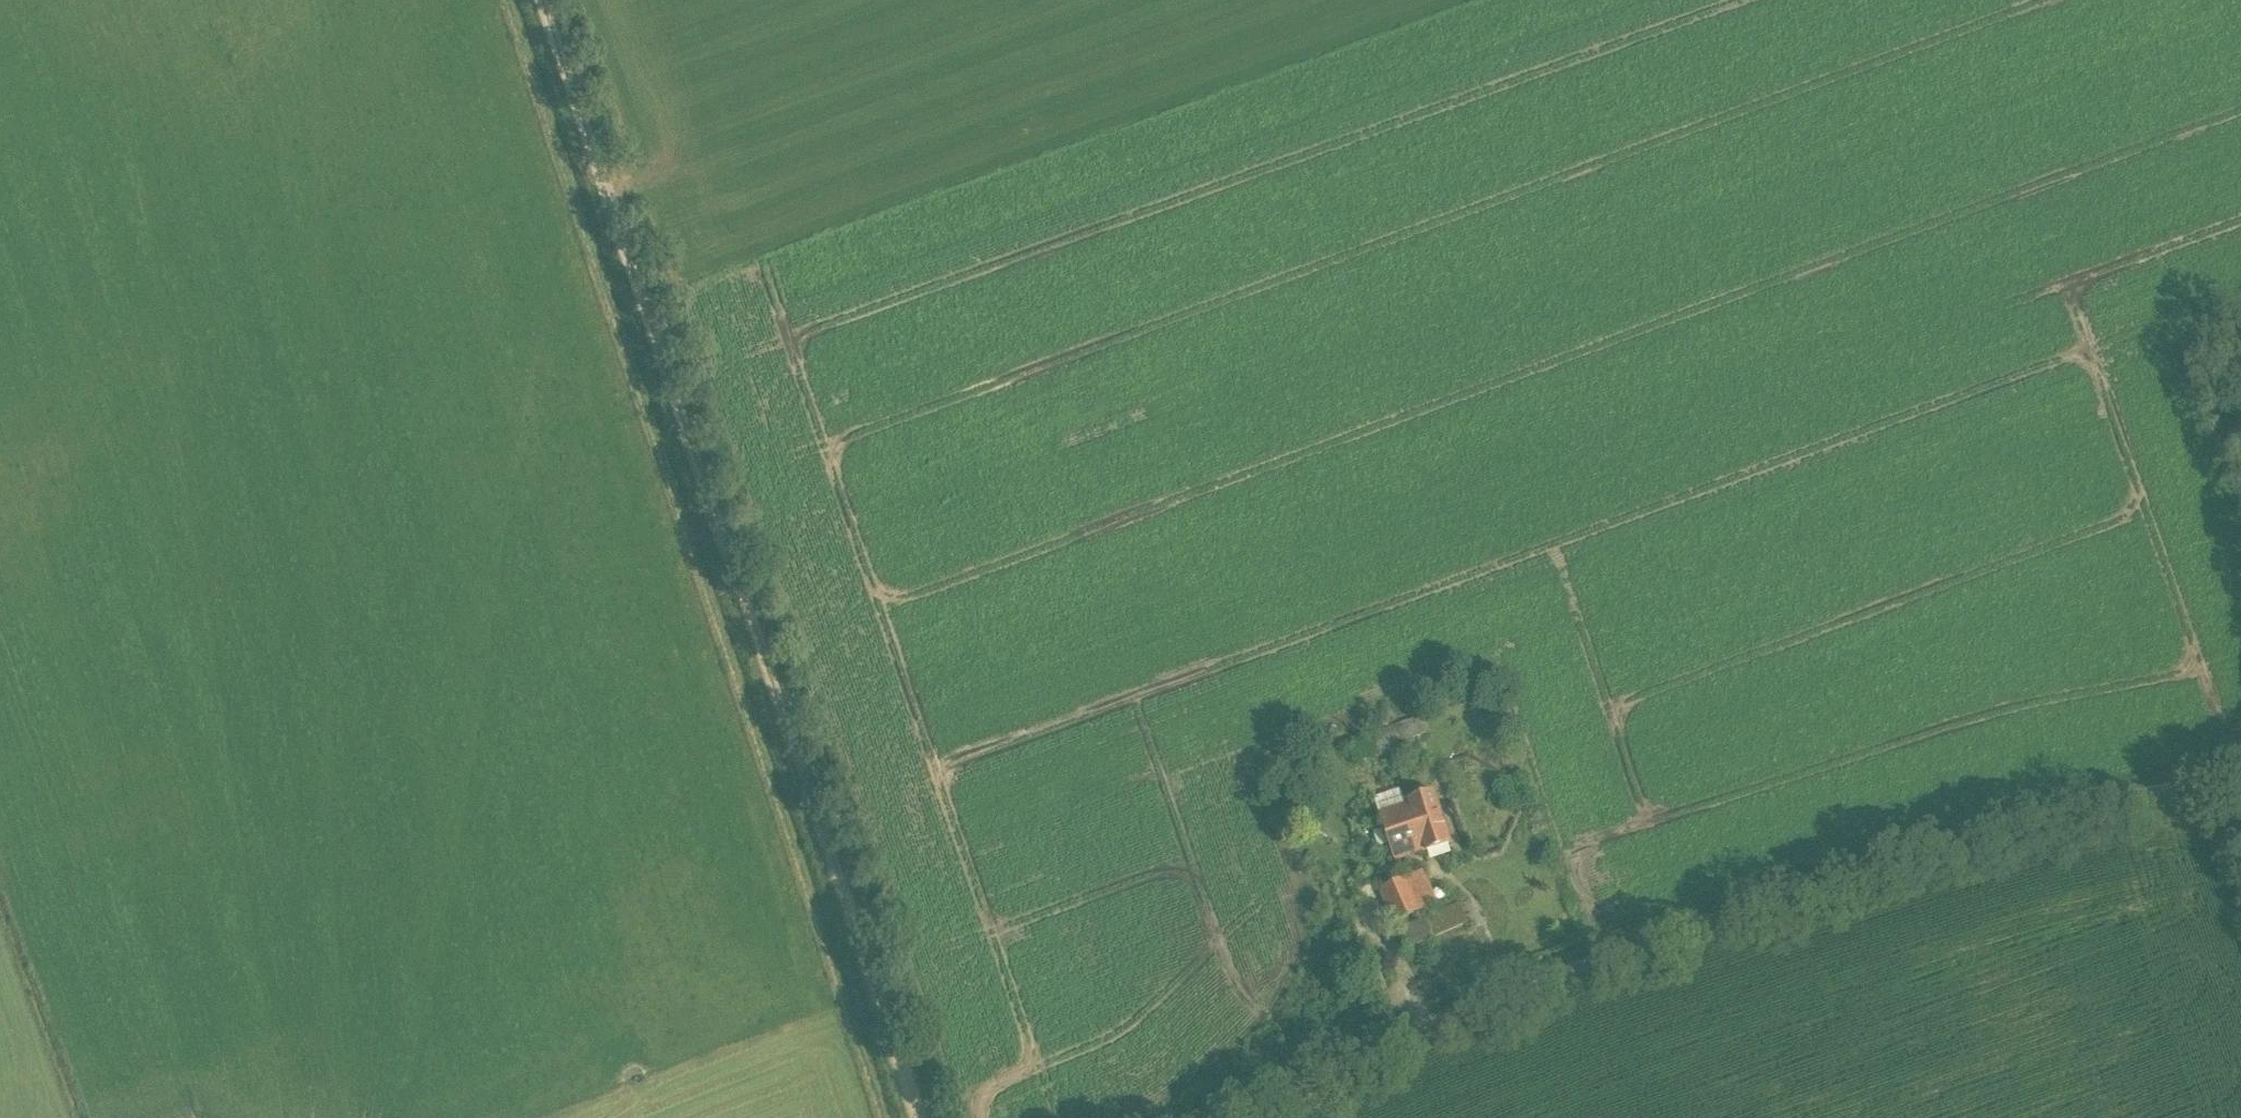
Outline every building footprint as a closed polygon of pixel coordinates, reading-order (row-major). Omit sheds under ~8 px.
[(1414,738),(1428,732),(1422,715),(1366,736),(1365,734),(1353,738),(1361,762),(1416,742),(1414,738)] [(1405,802),(1400,788),(1375,796),(1395,860),(1426,850),(1426,851),(1452,843),(1436,791),(1410,799),(1410,800),(1405,802)] [(1394,922),(1424,908),(1416,892),(1409,877),(1380,890),(1394,922)] [(1406,948),(1468,923),(1459,902),(1397,928),(1406,948)]
